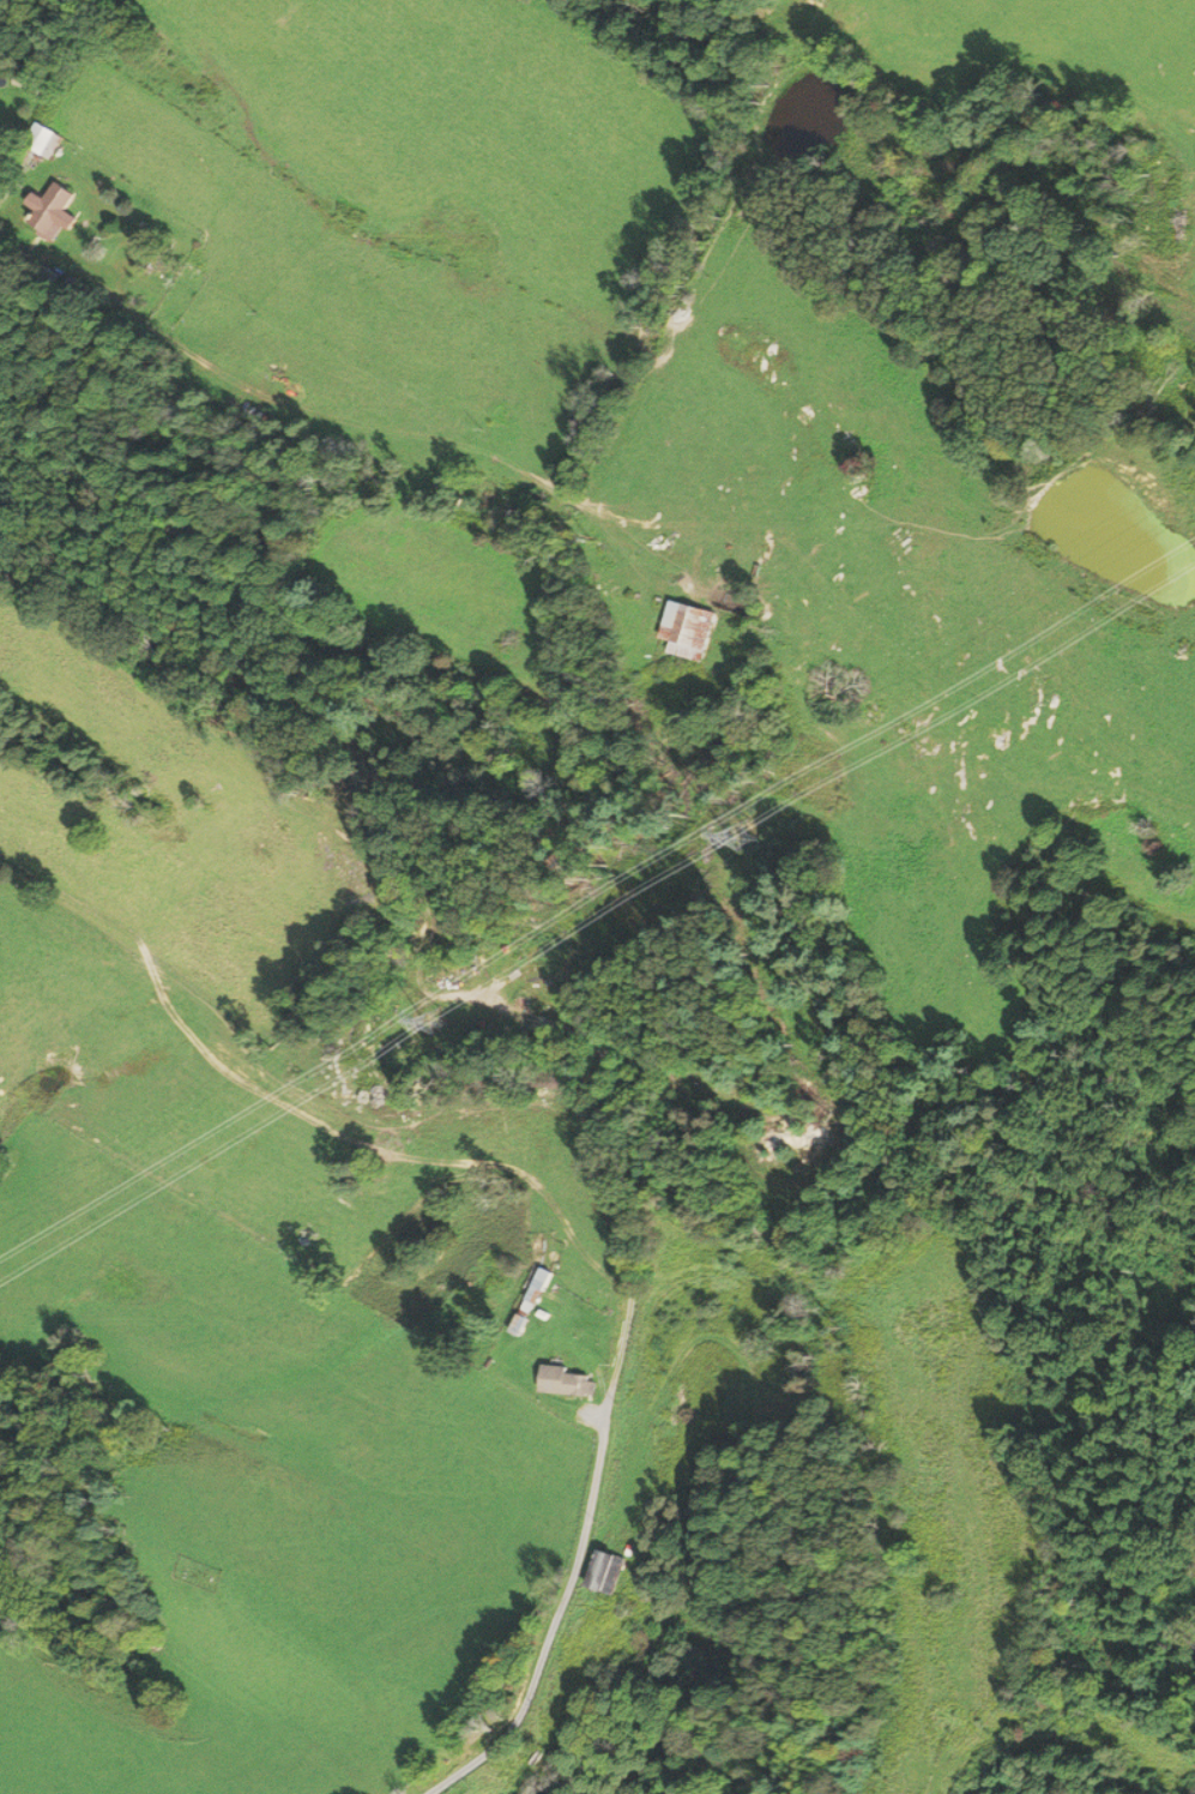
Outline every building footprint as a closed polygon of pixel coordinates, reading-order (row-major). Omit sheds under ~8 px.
[(26,146),(50,160),(64,137),(40,123),(26,146)] [(60,221),(78,196),(56,181),(27,224),(53,242),(65,224),(60,221)] [(716,611),(671,601),(662,640),(672,642),(669,654),(705,662),(716,611)] [(542,1393),(596,1398),(598,1377),(569,1374),(570,1368),(545,1366),(542,1393)] [(596,1590),(620,1590),(620,1551),(596,1551),(596,1590)]
